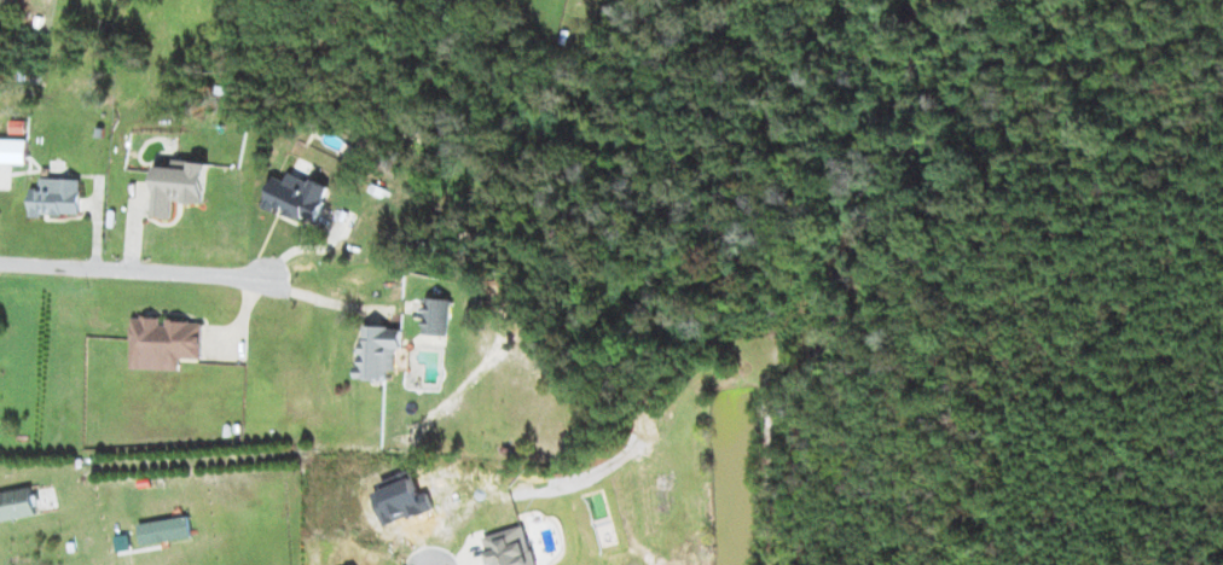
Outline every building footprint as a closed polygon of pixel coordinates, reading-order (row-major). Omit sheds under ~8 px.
[(0,139),(0,163),(28,163),(29,139),(0,139)] [(158,166),(155,217),(174,217),(174,201),(207,203),(209,162),(193,161),(192,168),(158,166)] [(264,207),(276,211),(277,208),(317,224),(332,187),(292,171),(288,181),(277,176),(264,207)] [(32,214),(82,215),(83,178),(43,178),(43,188),(33,188),(32,214)] [(452,298),(427,297),(425,335),(450,336),(452,298)] [(203,359),(204,322),(162,320),(162,318),(133,317),(131,368),(181,370),(181,358),(203,359)] [(355,379),(388,380),(388,369),(397,370),(397,349),(403,349),(404,327),(363,326),(361,365),(356,365),(355,379)] [(37,516),(33,488),(0,492),(0,521),(37,516)] [(139,523),(143,545),(193,537),(189,515),(139,523)] [(492,564),(537,564),(525,525),(484,537),(492,564)]
